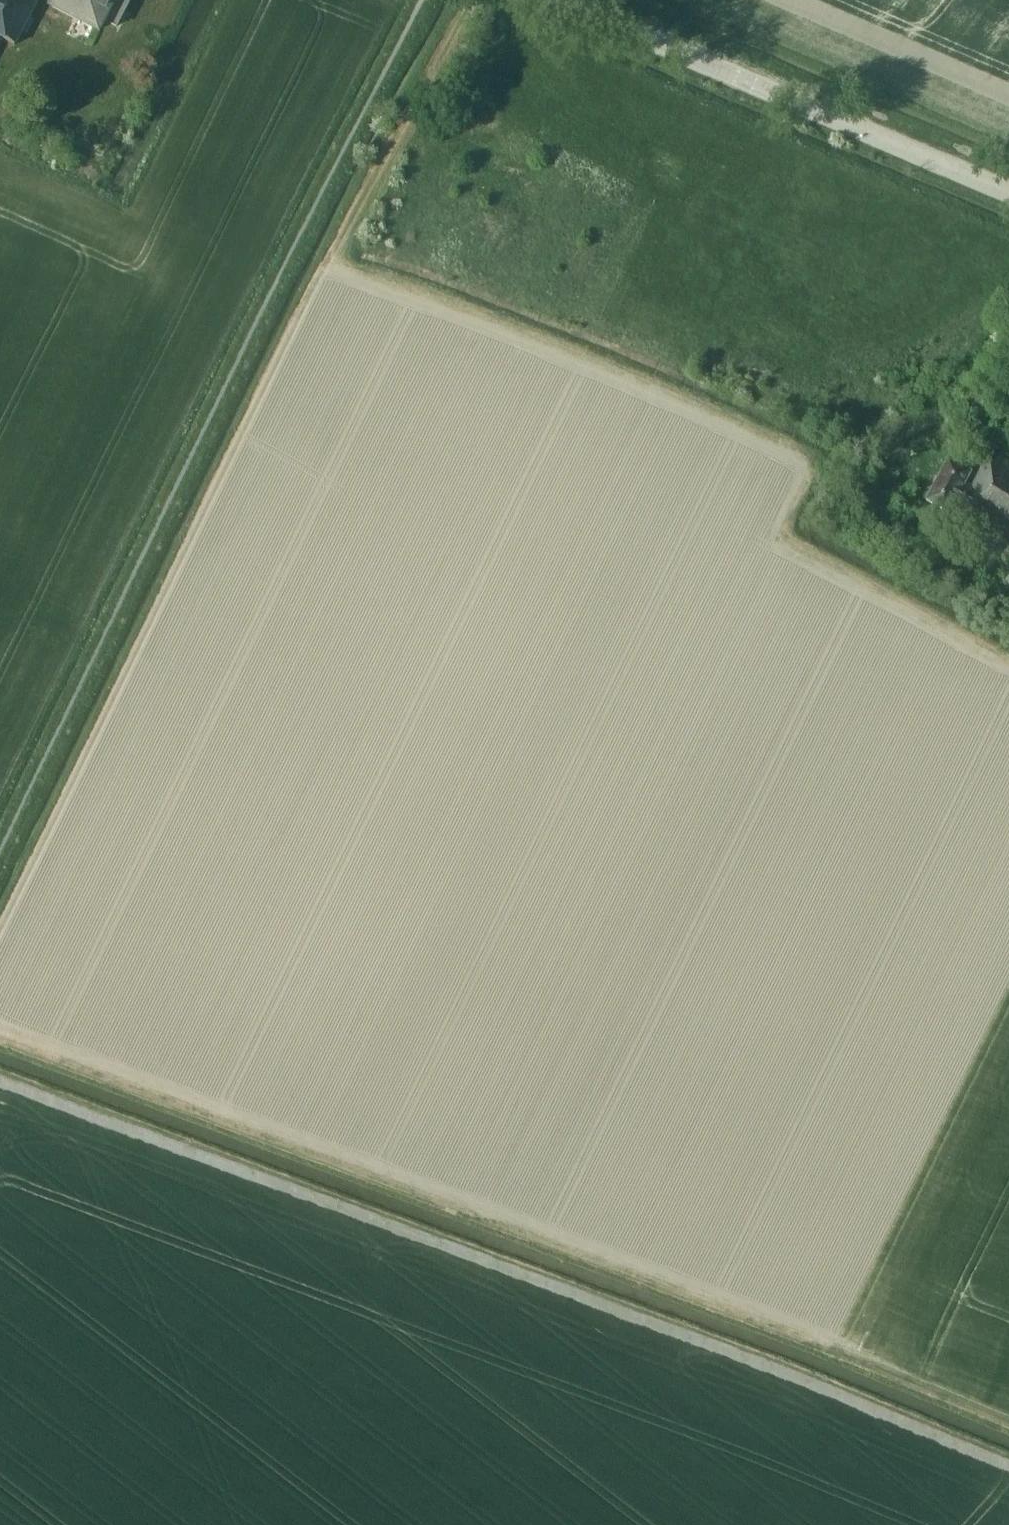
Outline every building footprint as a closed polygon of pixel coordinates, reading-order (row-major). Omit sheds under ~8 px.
[(1,38),(14,44),(37,0),(0,0),(0,41),(1,38)] [(128,3),(123,0),(56,0),(53,6),(98,30),(104,19),(116,26),(128,3)] [(999,450),(1008,435),(998,429),(989,443),(999,450)] [(991,450),(972,487),(965,483),(971,472),(948,459),(926,500),(948,513),(952,507),(967,516),(965,521),(1008,547),(1008,462),(991,450)]
